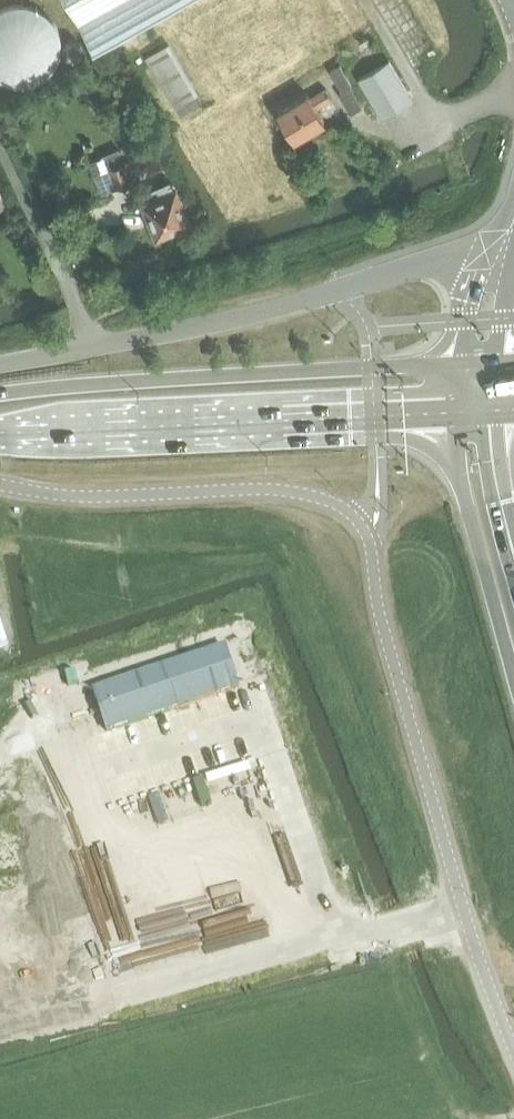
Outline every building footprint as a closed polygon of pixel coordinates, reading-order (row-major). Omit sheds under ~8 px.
[(117,31),(172,0),(100,0),(117,31)] [(63,49),(63,51),(63,52),(64,54),(65,55),(66,56),(67,57),(68,58),(70,59),(72,59),(73,59),(75,59),(76,58),(78,57),(79,56),(80,55),(81,54),(82,52),(82,51),(82,49),(82,47),(81,46),(81,44),(80,43),(79,42),(77,41),(76,40),(74,40),(72,40),(71,40),(69,40),(68,41),(66,42),(65,43),(64,44),(63,46),(63,47),(63,49)] [(146,56),(182,116),(202,104),(166,44),(146,56)] [(382,119),(413,101),(390,63),(360,81),(382,119)] [(343,91),(353,86),(341,66),(332,72),(343,91)] [(352,114),(363,108),(351,88),(340,94),(352,114)] [(318,108),(333,99),(327,89),(312,98),(310,94),(280,111),(289,126),(285,129),(291,138),(295,136),(297,139),(326,122),(318,108)] [(87,161),(102,194),(136,179),(121,147),(87,161)] [(159,237),(192,223),(177,189),(175,190),(171,182),(156,188),(160,197),(145,203),(159,237)] [(11,644),(0,612),(0,648),(11,644)] [(231,644),(96,690),(110,732),(246,686),(231,644)]
